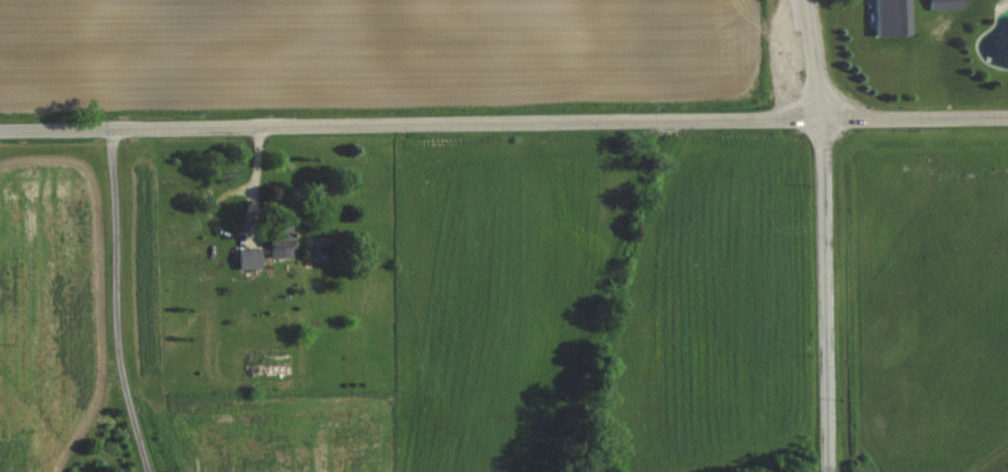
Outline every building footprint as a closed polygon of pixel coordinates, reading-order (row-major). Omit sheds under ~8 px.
[(911,0),(890,0),(890,35),(911,35),(911,0)] [(964,0),(930,0),(930,9),(964,9),(964,0)] [(270,230),(270,256),(291,256),(291,230),(270,230)] [(261,247),(240,247),(240,268),(261,268),(261,247)]
